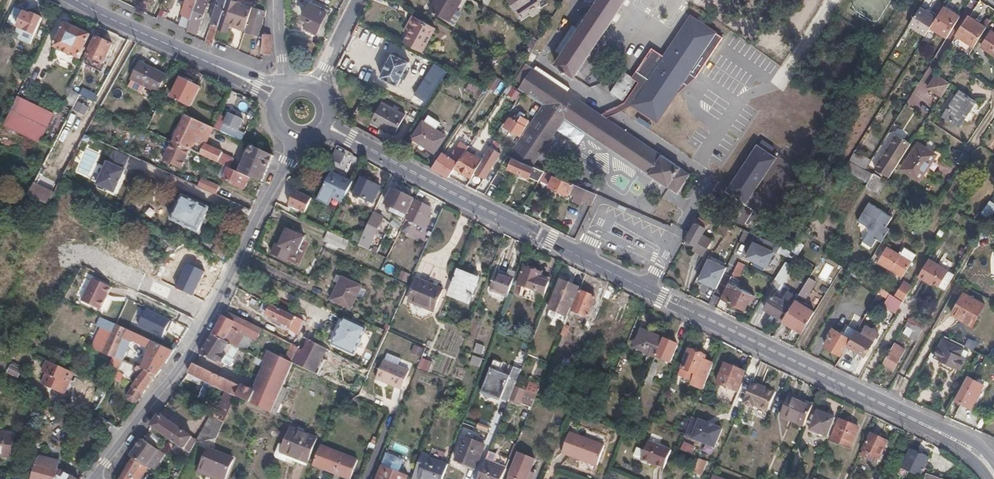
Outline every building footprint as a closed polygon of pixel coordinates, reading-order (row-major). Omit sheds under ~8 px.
[(181,15),(190,20),(197,0),(186,0),(181,15)] [(188,28),(199,31),(209,0),(197,0),(190,20),(188,28)] [(213,45),(215,39),(219,25),(227,0),(219,0),(205,41),(213,45)] [(246,28),(253,8),(231,0),(227,0),(219,25),(229,29),(231,23),(246,28)] [(431,12),(438,0),(412,0),(431,12)] [(516,15),(538,0),(505,0),(516,15)] [(587,18),(579,30),(573,26),(556,52),(562,56),(555,65),(561,69),(560,71),(565,74),(566,72),(574,77),(625,0),(598,0),(587,18)] [(950,34),(963,13),(947,3),(939,15),(934,24),(950,34)] [(327,13),(310,4),(303,18),(309,22),(306,28),(317,33),(327,13)] [(927,34),(934,24),(939,15),(922,5),(910,24),(927,34)] [(246,28),(246,31),(258,34),(260,27),(257,26),(260,19),(255,18),(258,8),(254,7),(253,8),(246,28)] [(32,16),(14,8),(7,22),(35,35),(43,18),(33,14),(32,16)] [(697,78),(724,37),(688,14),(657,61),(646,54),(632,76),(624,72),(610,92),(657,123),(690,74),(697,78)] [(412,25),(408,32),(404,41),(422,51),(434,28),(412,15),(408,23),(412,25)] [(974,46),(987,27),(969,16),(957,35),(974,46)] [(90,35),(66,23),(54,48),(78,60),(90,35)] [(982,47),(993,55),(993,32),(993,31),(982,47)] [(261,53),(271,53),(271,35),(263,34),(261,53)] [(112,45),(97,38),(88,57),(103,64),(112,45)] [(381,77),(398,85),(411,57),(395,49),(381,77)] [(166,75),(141,62),(129,86),(141,94),(145,86),(157,93),(166,75)] [(531,68),(517,90),(522,93),(542,106),(512,150),(509,155),(530,164),(533,165),(564,118),(678,193),(690,174),(531,68)] [(945,92),(953,79),(940,70),(931,83),(945,92)] [(199,87),(181,78),(172,96),(190,106),(199,87)] [(82,88),(79,95),(95,102),(99,96),(82,88)] [(975,101),(960,91),(944,115),(959,126),(975,101)] [(54,114),(18,97),(4,127),(40,143),(54,114)] [(382,101),(371,121),(394,133),(405,113),(382,101)] [(102,106),(95,102),(88,115),(95,119),(100,109),(102,106)] [(214,128),(185,114),(172,142),(190,150),(193,143),(203,148),(205,144),(206,144),(214,128)] [(220,116),(214,128),(243,141),(246,134),(239,131),(244,120),(228,114),(226,119),(220,116)] [(513,121),(510,119),(506,127),(521,136),(528,124),(528,123),(529,121),(522,116),(520,119),(516,116),(513,121)] [(448,135),(425,120),(413,138),(436,152),(448,135)] [(881,171),(889,178),(911,143),(903,137),(891,156),(888,160),(881,171)] [(466,151),(470,146),(462,141),(451,158),(459,163),(466,151)] [(190,150),(172,142),(163,160),(181,169),(190,150)] [(222,152),(206,144),(205,144),(203,148),(200,154),(217,162),(222,152)] [(776,155),(758,144),(729,189),(748,201),(776,155)] [(936,155),(919,144),(903,169),(920,180),(936,155)] [(262,182),(273,155),(263,151),(251,145),(242,169),(232,164),(230,168),(250,177),(262,182)] [(341,165),(347,151),(337,146),(330,159),(341,165)] [(491,146),(483,159),(475,173),(485,179),(501,151),(491,146)] [(466,151),(459,163),(456,167),(472,177),(475,173),(483,159),(478,155),(476,157),(466,151)] [(451,158),(443,153),(433,168),(447,176),(449,177),(456,167),(459,163),(451,158)] [(547,171),(533,165),(530,164),(509,155),(503,164),(511,167),(511,168),(540,181),(547,171)] [(120,195),(131,171),(113,163),(102,186),(120,195)] [(245,189),(250,177),(230,168),(228,167),(224,179),(245,189)] [(500,169),(492,183),(499,187),(507,173),(500,169)] [(343,203),(355,180),(333,170),(322,193),(343,203)] [(887,180),(873,173),(866,186),(879,193),(887,180)] [(598,193),(555,175),(550,185),(568,194),(569,193),(593,204),(598,193)] [(218,191),(221,182),(201,176),(198,185),(218,191)] [(362,178),(355,194),(372,203),(380,187),(362,178)] [(49,203),(55,192),(34,183),(28,194),(49,203)] [(414,199),(393,189),(385,203),(396,209),(407,214),(414,199)] [(304,213),(311,198),(295,191),(288,205),(304,213)] [(209,208),(183,195),(170,219),(196,233),(209,208)] [(430,207),(417,201),(407,219),(421,226),(423,222),(426,223),(431,213),(428,211),(430,207)] [(878,240),(882,242),(890,229),(888,227),(894,217),(871,202),(859,220),(868,226),(869,233),(864,241),(873,246),(878,240)] [(407,214),(396,209),(394,213),(405,219),(407,214)] [(703,210),(686,240),(696,245),(693,250),(702,256),(712,239),(703,234),(709,222),(712,225),(717,217),(703,210)] [(384,218),(374,213),(358,246),(368,250),(384,218)] [(730,223),(723,220),(718,230),(724,234),(730,223)] [(305,237),(288,230),(280,246),(277,244),(273,253),(287,259),(291,250),(297,253),(305,237)] [(338,248),(343,238),(329,232),(325,241),(338,248)] [(768,267),(775,252),(755,242),(748,258),(768,267)] [(904,245),(899,253),(912,260),(916,252),(904,245)] [(899,253),(889,246),(885,252),(882,250),(878,257),(881,259),(879,261),(903,275),(912,260),(899,253)] [(226,264),(231,253),(223,249),(220,256),(216,254),(214,258),(226,264)] [(792,252),(778,274),(781,276),(780,279),(784,281),(793,265),(792,264),(798,256),(792,252)] [(940,285),(947,288),(956,273),(930,258),(920,275),(939,287),(940,285)] [(717,288),(727,268),(710,259),(700,279),(717,288)] [(204,269),(185,261),(174,287),(192,295),(204,269)] [(748,265),(740,261),(732,277),(739,280),(748,265)] [(550,296),(557,279),(525,266),(519,284),(550,296)] [(464,273),(457,270),(448,291),(447,295),(469,303),(478,281),(463,275),(464,273)] [(112,286),(92,277),(81,299),(101,309),(112,286)] [(362,286),(342,277),(331,299),(352,309),(362,286)] [(420,278),(411,298),(424,304),(423,305),(434,310),(443,288),(420,278)] [(579,287),(561,279),(543,322),(561,330),(579,287)] [(904,281),(896,295),(905,301),(914,286),(904,281)] [(729,282),(722,298),(746,309),(753,294),(738,286),(732,283),(729,282)] [(809,288),(804,286),(799,294),(804,297),(809,288)] [(596,297),(580,291),(572,310),(587,317),(590,311),(592,312),(595,303),(593,302),(596,297)] [(765,309),(783,320),(793,304),(796,299),(797,297),(788,292),(783,301),(774,295),(765,309)] [(984,305),(963,293),(952,315),(974,326),(984,305)] [(878,309),(895,319),(897,315),(902,306),(885,296),(878,309)] [(793,304),(783,320),(800,331),(807,320),(809,321),(815,311),(796,299),(793,304)] [(304,321),(271,305),(266,315),(290,326),(289,329),(298,334),(304,321)] [(148,308),(139,325),(163,337),(166,330),(168,327),(170,328),(173,320),(148,308)] [(278,337),(226,310),(220,322),(213,335),(230,343),(252,354),(255,348),(241,342),(243,338),(232,333),(234,328),(273,347),(278,337)] [(135,332),(117,324),(101,316),(88,346),(101,353),(113,357),(126,363),(135,332)] [(366,327),(347,319),(336,343),(355,353),(366,327)] [(910,335),(918,339),(924,329),(916,324),(910,335)] [(852,340),(858,331),(848,325),(842,334),(852,340)] [(862,334),(858,331),(852,340),(849,345),(855,349),(854,352),(858,354),(859,352),(866,356),(878,335),(880,337),(882,333),(867,325),(862,334)] [(826,345),(843,355),(849,345),(852,340),(842,334),(833,328),(829,334),(831,336),(826,345)] [(656,355),(664,338),(643,329),(635,347),(656,356),(656,355)] [(161,370),(174,351),(139,334),(136,341),(150,348),(142,369),(158,375),(161,370)] [(230,343),(213,335),(210,338),(200,354),(216,364),(218,361),(222,364),(227,358),(223,355),(227,348),(230,343)] [(305,337),(299,348),(292,362),(293,363),(318,376),(331,351),(305,337)] [(677,344),(664,338),(656,355),(670,361),(677,344)] [(895,342),(883,363),(896,371),(908,350),(895,342)] [(252,354),(230,343),(227,348),(252,361),(255,355),(252,354)] [(425,348),(415,343),(412,350),(422,355),(425,348)] [(299,348),(296,346),(289,360),(292,362),(299,348)] [(966,359),(942,346),(936,357),(961,369),(966,359)] [(703,390),(713,365),(704,361),(706,356),(690,349),(683,369),(698,375),(695,382),(694,386),(703,390)] [(292,362),(289,360),(270,350),(265,360),(268,362),(254,390),(249,401),(270,411),(293,363),(292,362)] [(987,356),(980,353),(971,370),(978,373),(981,367),(984,360),(987,356)] [(387,355),(384,362),(398,368),(401,361),(387,355)] [(987,356),(984,360),(993,365),(993,359),(987,356)] [(119,374),(120,372),(126,363),(113,357),(109,369),(119,374)] [(65,395),(75,373),(48,360),(42,372),(47,375),(43,383),(65,395)] [(508,403),(521,370),(502,363),(502,364),(493,361),(481,392),(508,403)] [(215,373),(194,362),(188,371),(211,383),(215,373)] [(398,368),(384,362),(376,381),(402,391),(409,372),(398,368)] [(138,402),(158,375),(142,369),(126,363),(120,372),(128,379),(134,372),(141,377),(128,395),(138,402)] [(745,371),(725,363),(717,383),(737,391),(745,371)] [(368,376),(370,371),(361,367),(359,372),(368,376)] [(962,402),(971,407),(983,384),(993,390),(993,374),(981,367),(978,373),(974,380),(962,402)] [(656,371),(651,369),(646,379),(651,381),(656,371)] [(698,375),(683,369),(680,375),(695,382),(698,375)] [(240,385),(215,373),(211,383),(227,391),(216,416),(224,420),(235,395),(240,385)] [(955,399),(962,402),(974,380),(967,377),(955,399)] [(775,393),(752,382),(743,404),(752,408),(753,405),(767,412),(775,393)] [(241,383),(240,385),(235,395),(249,401),(254,390),(241,383)] [(803,427),(813,406),(793,397),(791,401),(788,401),(781,418),(803,427)] [(836,417),(819,410),(810,430),(819,435),(820,432),(828,435),(836,417)] [(192,437),(159,414),(151,427),(183,449),(192,437)] [(224,420),(216,416),(211,427),(208,426),(197,442),(216,438),(224,420)] [(692,417),(685,436),(714,448),(722,429),(698,419),(697,419),(692,417)] [(859,427),(840,419),(833,439),(851,447),(859,427)] [(317,439),(291,429),(284,447),(279,445),(274,459),(286,463),(287,459),(306,466),(308,459),(309,460),(317,439)] [(607,442),(571,429),(564,449),(599,462),(607,442)] [(0,432),(0,456),(10,457),(13,434),(0,432)] [(662,438),(652,434),(642,461),(665,470),(672,451),(660,446),(662,438)] [(887,441),(871,434),(863,450),(872,455),(870,459),(875,461),(877,459),(879,460),(887,441)] [(477,467),(486,445),(466,437),(458,460),(477,467)] [(684,437),(679,450),(687,453),(692,440),(684,437)] [(143,439),(131,456),(134,458),(143,464),(148,468),(158,471),(168,455),(143,439)] [(321,445),(314,465),(350,478),(357,459),(321,445)] [(190,454),(183,449),(179,456),(186,461),(190,454)] [(208,449),(199,472),(208,476),(209,473),(224,478),(225,478),(233,458),(208,449)] [(928,457),(910,449),(902,467),(912,472),(911,474),(917,477),(919,475),(924,477),(928,468),(925,466),(928,457)] [(416,478),(444,478),(444,477),(449,462),(427,454),(428,452),(423,450),(412,478),(416,478)] [(388,454),(378,478),(406,478),(407,476),(399,473),(404,460),(388,454)] [(61,469),(57,468),(59,461),(40,456),(38,458),(37,461),(31,478),(32,478),(79,478),(61,469)] [(533,477),(529,474),(533,462),(519,456),(509,478),(532,478),(533,477)] [(120,478),(133,478),(143,464),(134,458),(120,478)] [(505,471),(483,463),(477,478),(502,478),(505,471)] [(143,464),(133,478),(135,478),(141,478),(148,468),(143,464)] [(685,471),(679,469),(677,476),(683,478),(685,471)]
